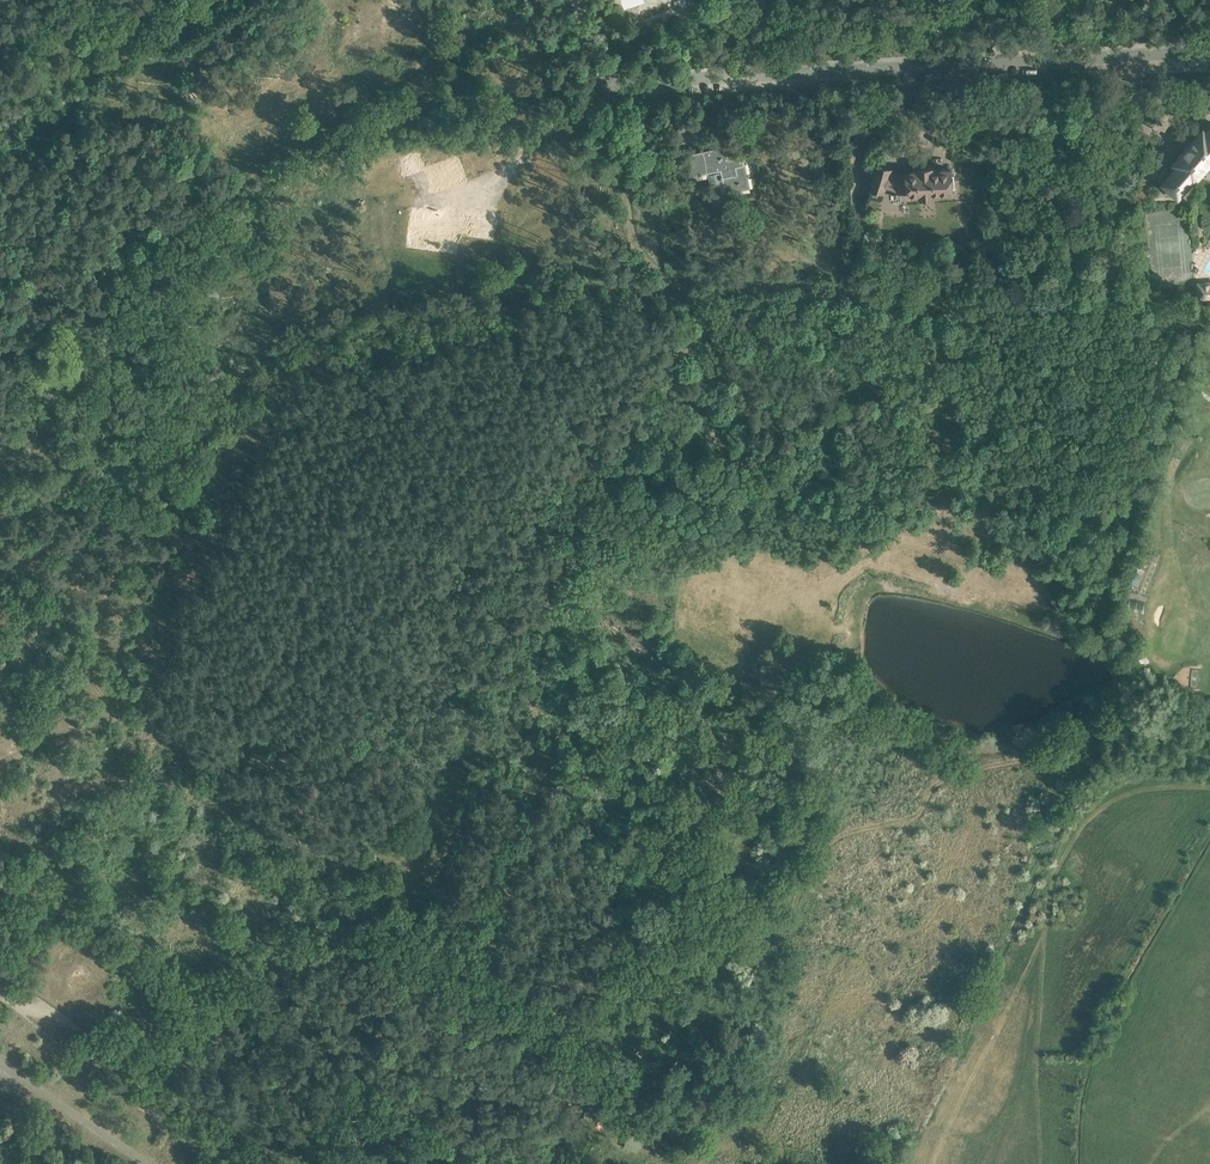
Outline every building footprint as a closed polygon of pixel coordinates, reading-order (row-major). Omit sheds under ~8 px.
[(354,42),(376,45),(378,32),(390,34),(389,37),(412,40),(416,12),(395,8),(396,4),(385,2),(384,3),(384,2),(382,2),(383,0),(325,0),(360,5),(354,42)] [(1178,193),(1192,177),(1194,178),(1194,177),(1207,163),(1208,164),(1209,165),(1209,130),(1207,134),(1203,130),(1202,131),(1203,131),(1201,133),(1198,133),(1195,137),(1195,140),(1183,153),(1180,153),(1177,157),(1178,160),(1176,162),(1175,162),(1179,165),(1165,182),(1178,193)] [(711,188),(724,185),(726,193),(750,188),(743,156),(729,159),(726,145),(688,153),(693,176),(708,173),(711,188)] [(403,158),(409,176),(424,171),(417,153),(403,158)] [(430,169),(437,188),(465,178),(459,164),(453,166),(451,161),(430,169)] [(877,165),(871,188),(884,192),(885,190),(895,193),(895,194),(898,195),(898,193),(907,193),(907,195),(920,194),(920,199),(934,198),(933,193),(952,192),(952,187),(955,187),(954,174),(951,174),(951,169),(932,170),(932,167),(919,168),(919,170),(907,171),(907,173),(899,174),(890,171),(891,169),(877,165)] [(472,215),(456,212),(456,211),(446,210),(445,212),(419,209),(415,238),(427,240),(428,233),(438,235),(437,243),(452,246),(452,237),(455,217),(472,220),(471,226),(492,229),(494,214),(473,211),(472,215)] [(830,225),(830,233),(840,234),(840,226),(830,225)] [(623,1145),(637,1150),(639,1143),(626,1138),(623,1145)]
